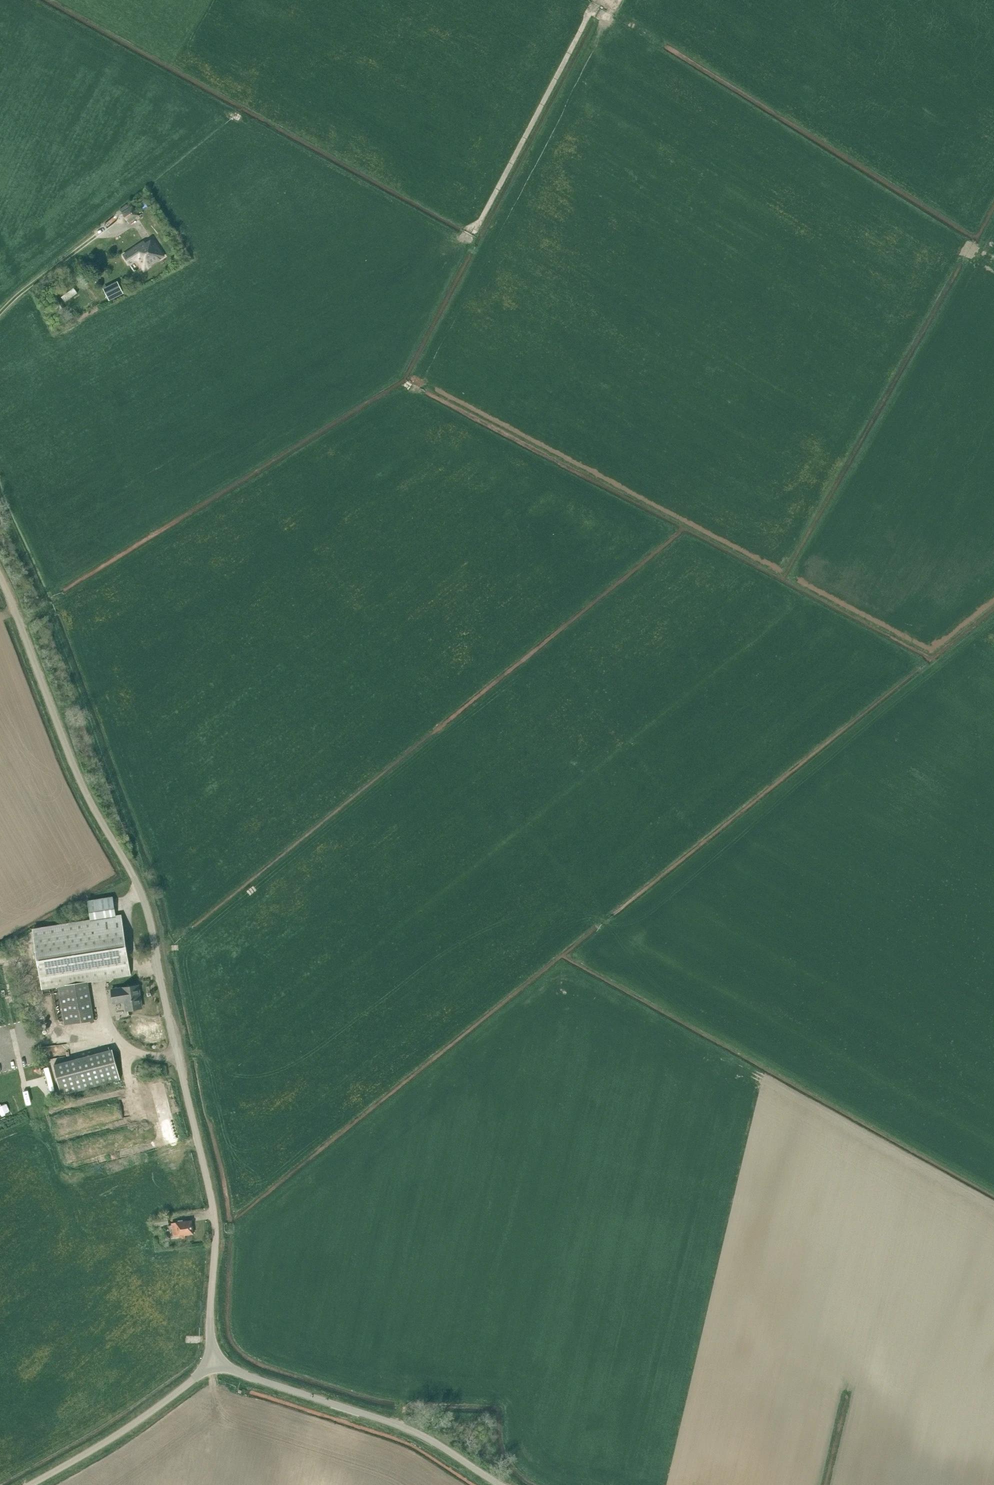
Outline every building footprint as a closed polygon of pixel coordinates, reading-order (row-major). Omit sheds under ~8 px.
[(127,204),(120,210),(129,223),(140,215),(133,205),(129,207),(127,204)] [(144,241),(124,254),(130,263),(137,259),(144,268),(164,255),(153,239),(146,244),(144,241)] [(87,263),(81,265),(83,273),(89,272),(87,263)] [(120,287),(109,293),(113,299),(124,293),(120,287)] [(64,311),(57,296),(51,299),(58,314),(64,311)] [(113,899),(89,903),(93,923),(117,920),(113,899)] [(93,923),(34,933),(38,955),(43,990),(59,987),(60,995),(64,1025),(94,1021),(90,990),(89,990),(88,984),(132,977),(122,919),(117,920),(93,923)] [(139,988),(112,991),(114,1004),(125,1003),(127,1012),(142,1010),(139,988)] [(62,1095),(121,1079),(113,1049),(54,1065),(62,1095)] [(152,1220),(153,1223),(153,1226),(169,1224),(168,1217),(152,1220)] [(176,1222),(172,1223),(174,1236),(181,1235),(181,1239),(186,1238),(185,1234),(193,1233),(191,1220),(176,1223),(176,1222)]
